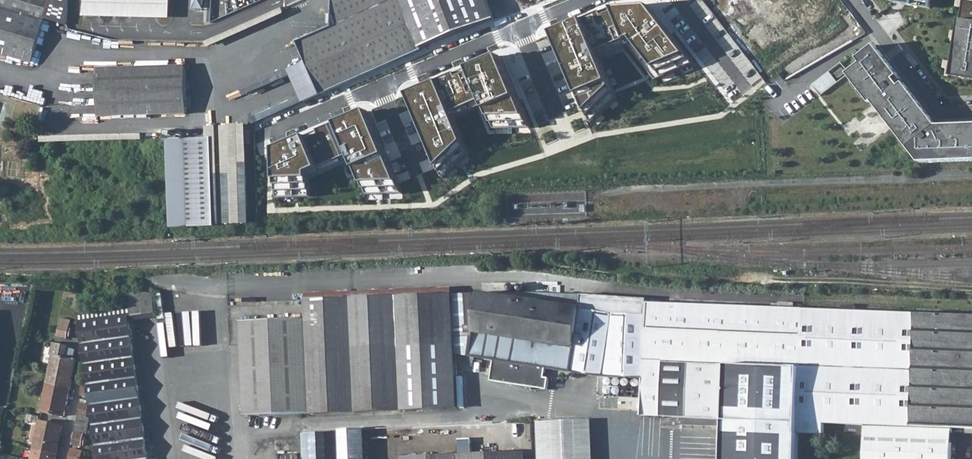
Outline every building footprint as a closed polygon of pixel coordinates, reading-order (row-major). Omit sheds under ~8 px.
[(27,13),(46,19),(68,26),(68,0),(0,0),(0,5),(27,13)] [(84,19),(114,20),(172,22),(173,0),(84,0),(84,19)] [(301,42),(309,64),(291,72),(305,102),(420,52),(400,0),(334,0),(333,27),(301,42)] [(420,52),(423,51),(422,49),(496,19),(489,0),(400,0),(420,52)] [(830,3),(828,0),(794,0),(807,19),(830,3)] [(901,0),(905,5),(930,9),(932,0),(900,0),(901,0)] [(953,77),(971,80),(971,0),(970,0),(964,0),(953,77)] [(632,45),(659,79),(697,64),(682,43),(653,3),(618,6),(595,15),(555,32),(579,89),(594,124),(621,99),(605,56),(632,45)] [(32,63),(46,19),(27,13),(0,5),(0,53),(32,63)] [(849,75),(872,104),(874,103),(921,163),(971,161),(971,128),(971,125),(938,127),(908,87),(904,90),(899,84),(903,81),(876,46),(859,59),(863,64),(849,75)] [(523,105),(501,54),(450,75),(410,92),(436,152),(447,179),(475,154),(459,116),(485,105),(496,130),(533,129),(523,105)] [(145,67),(99,69),(100,116),(188,113),(187,65),(145,67)] [(289,69),(243,88),(246,96),(293,77),(289,69)] [(842,69),(835,74),(839,79),(846,73),(842,69)] [(812,85),(821,96),(838,83),(829,72),(812,85)] [(300,140),(282,148),(283,197),(316,197),(316,177),(357,160),(372,195),(409,194),(398,168),(373,109),(300,140)] [(248,128),(223,129),(225,228),(251,228),(248,128)] [(170,141),(173,228),(222,227),(219,129),(209,129),(209,140),(170,141)] [(142,293),(131,295),(134,316),(145,315),(142,293)] [(481,293),(466,294),(467,326),(470,327),(475,328),(471,358),(494,361),(491,382),(548,391),(549,379),(545,379),(546,369),(601,378),(644,379),(643,416),(662,417),(689,419),(689,416),(691,363),(795,367),(801,367),(804,309),(751,307),(647,303),(647,316),(614,314),(584,309),(533,301),(481,293)] [(453,294),(397,297),(402,412),(457,410),(453,294)] [(466,294),(454,294),(456,355),(466,356),(470,327),(467,326),(466,294)] [(367,298),(353,299),(354,352),(357,414),(402,412),(397,297),(367,298)] [(353,299),(307,301),(308,320),(310,354),(354,352),(353,299)] [(799,424),(825,425),(865,426),(864,458),(951,458),(952,429),(971,430),(971,316),(889,313),(804,309),(801,367),(799,424)] [(79,324),(85,360),(88,385),(90,396),(94,424),(96,436),(99,458),(150,458),(129,317),(80,324),(79,324)] [(310,354),(308,320),(243,323),(247,418),(313,416),(310,354)] [(61,325),(59,339),(68,341),(70,327),(61,325)] [(67,349),(68,346),(54,344),(52,356),(54,357),(48,384),(70,389),(76,361),(73,361),(75,351),(67,349)] [(354,352),(310,354),(313,416),(357,414),(354,352)] [(691,363),(689,416),(719,417),(721,364),(691,363)] [(719,417),(718,458),(792,458),(795,367),(721,364),(719,417)] [(70,389),(48,384),(43,412),(65,417),(70,389)] [(84,384),(82,394),(84,395),(90,396),(88,385),(84,384)] [(77,429),(76,433),(84,434),(86,434),(89,418),(88,415),(91,405),(89,404),(90,402),(82,401),(77,429)] [(538,423),(539,458),(593,458),(592,421),(538,423)] [(34,458),(56,458),(63,426),(41,422),(34,458)] [(799,424),(799,435),(824,436),(825,425),(799,424)] [(363,431),(305,433),(305,458),(365,458),(363,431)] [(76,433),(73,445),(82,446),(82,444),(85,444),(87,437),(84,436),(84,434),(76,433)] [(70,458),(82,458),(84,451),(73,449),(70,458)]
